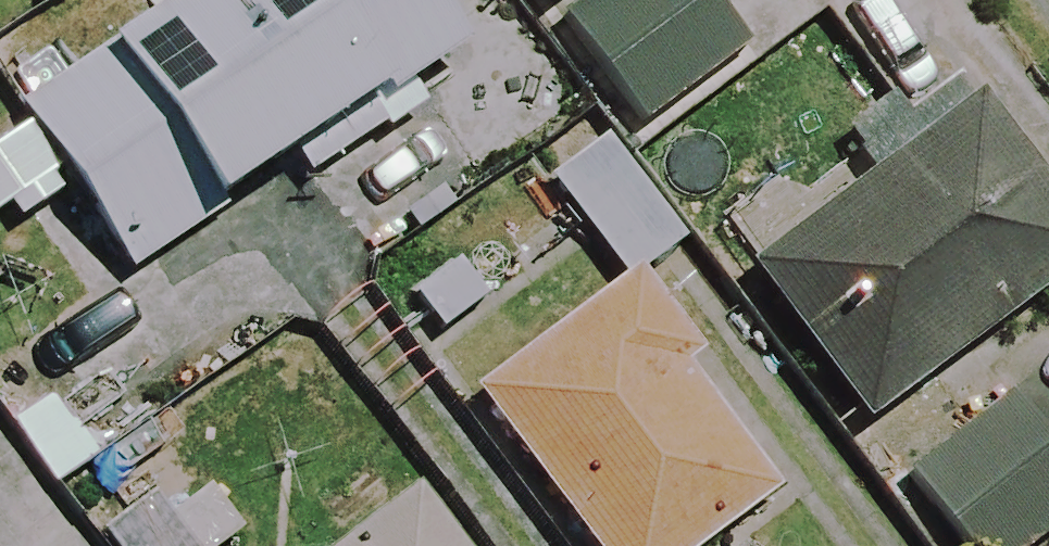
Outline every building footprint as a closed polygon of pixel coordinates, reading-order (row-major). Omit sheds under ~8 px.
[(427,0),(175,0),(180,9),(18,115),(123,273),(461,51),(427,0)] [(622,113),(731,32),(707,0),(536,0),(622,113)] [(977,105),(745,268),(859,430),(1048,297),(1048,208),(977,105)] [(543,188),(620,290),(680,245),(602,143),(543,188)] [(620,290),(470,398),(576,545),(711,545),(773,501),(620,290)] [(1015,403),(906,477),(952,545),(1031,545),(1048,534),(1048,453),(1015,403)] [(219,540),(184,496),(146,527),(132,510),(94,540),(99,545),(211,545),(219,540)] [(409,499),(347,545),(445,545),(409,499)]
